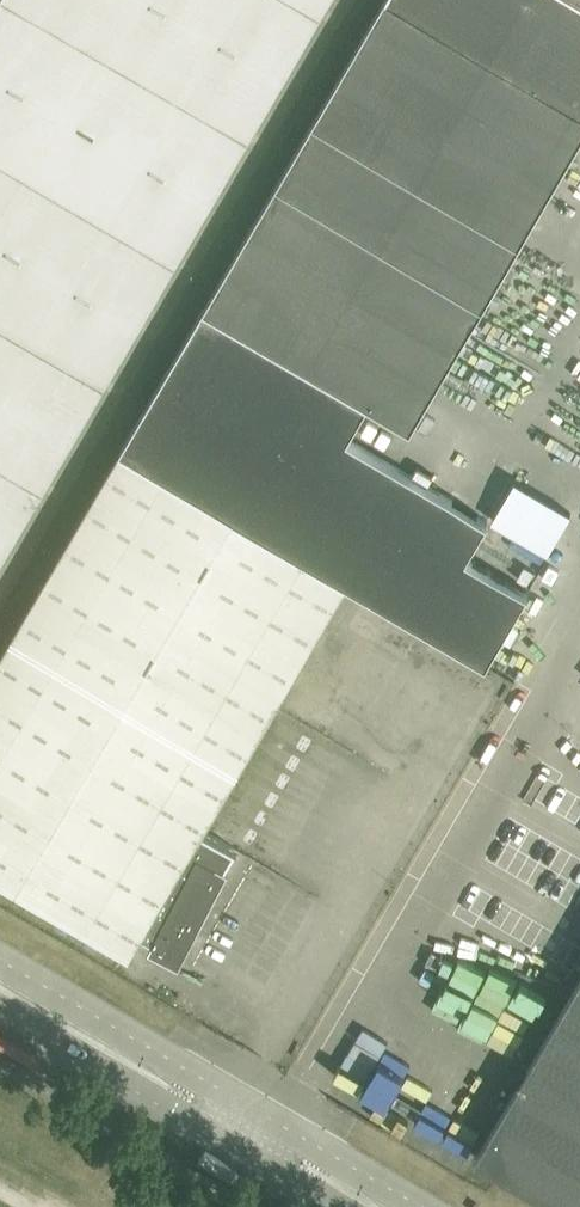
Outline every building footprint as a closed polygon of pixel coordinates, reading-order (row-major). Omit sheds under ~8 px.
[(176,262),(330,0),(0,0),(0,158),(176,262)] [(368,404),(411,429),(579,140),(579,0),(385,0),(205,308),(368,404)] [(104,385),(176,262),(0,158),(0,324),(104,385)] [(368,404),(205,308),(121,450),(347,583),(487,665),(528,593),(466,557),(488,521),(348,439),(368,404)] [(104,385),(0,324),(0,563),(104,385)] [(0,657),(0,878),(130,954),(142,934),(153,941),(150,947),(180,963),(229,869),(226,867),(237,850),(203,830),(347,583),(121,450),(0,657)] [(475,1158),(476,1158),(498,1171),(559,1206),(579,1206),(579,979),(574,989),(510,1099),(505,1107),(475,1158)]
